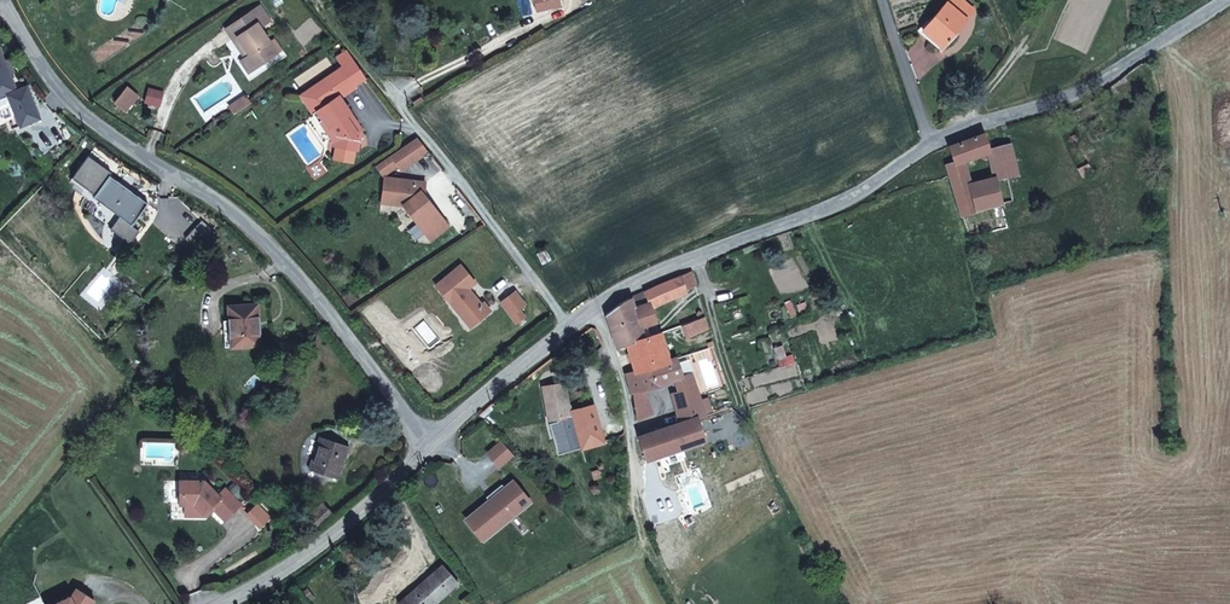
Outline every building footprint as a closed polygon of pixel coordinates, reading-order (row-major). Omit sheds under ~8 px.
[(973,9),(962,0),(948,0),(946,2),(965,19),(973,9)] [(942,46),(965,19),(946,2),(923,30),(942,46)] [(286,57),(264,25),(247,35),(255,57),(245,63),(252,78),(286,57)] [(7,95),(20,126),(40,118),(26,83),(15,87),(0,50),(0,98),(7,95)] [(342,132),(336,145),(368,154),(372,134),(356,99),(375,77),(362,58),(313,100),(342,132)] [(989,150),(984,133),(949,146),(954,162),(955,164),(963,161),(988,153),(990,152),(989,150)] [(432,156),(421,140),(383,167),(393,178),(389,206),(410,209),(430,241),(459,223),(436,179),(411,172),(432,156)] [(1018,176),(1010,145),(990,150),(989,150),(990,152),(988,153),(993,179),(996,178),(996,181),(1008,178),(1018,176)] [(86,157),(71,178),(131,221),(146,200),(86,157)] [(962,215),(976,211),(1002,204),(996,181),(996,178),(993,179),(970,184),(963,161),(955,164),(954,162),(947,165),(950,175),(962,215)] [(1092,173),(1088,163),(1078,168),(1082,178),(1092,173)] [(690,277),(605,316),(618,352),(638,348),(641,369),(631,377),(643,417),(667,412),(664,387),(685,381),(686,393),(680,400),(688,422),(648,436),(659,459),(716,440),(712,420),(717,409),(696,361),(684,361),(678,332),(651,337),(653,327),(667,320),(666,311),(701,295),(690,277)] [(268,308),(237,310),(242,347),(270,344),(268,308)] [(711,317),(688,330),(693,348),(717,338),(711,317)] [(571,382),(543,387),(552,425),(578,423),(588,457),(616,446),(605,407),(579,413),(571,382)] [(357,448),(325,432),(306,462),(348,480),(357,448)] [(510,477),(462,518),(481,540),(529,498),(510,477)] [(218,481),(188,481),(185,517),(219,511),(230,518),(246,499),(231,483),(225,489),(218,481)] [(398,601),(401,603),(435,603),(461,581),(443,561),(398,601)] [(67,603),(103,603),(107,596),(86,585),(75,599),(67,603)]
